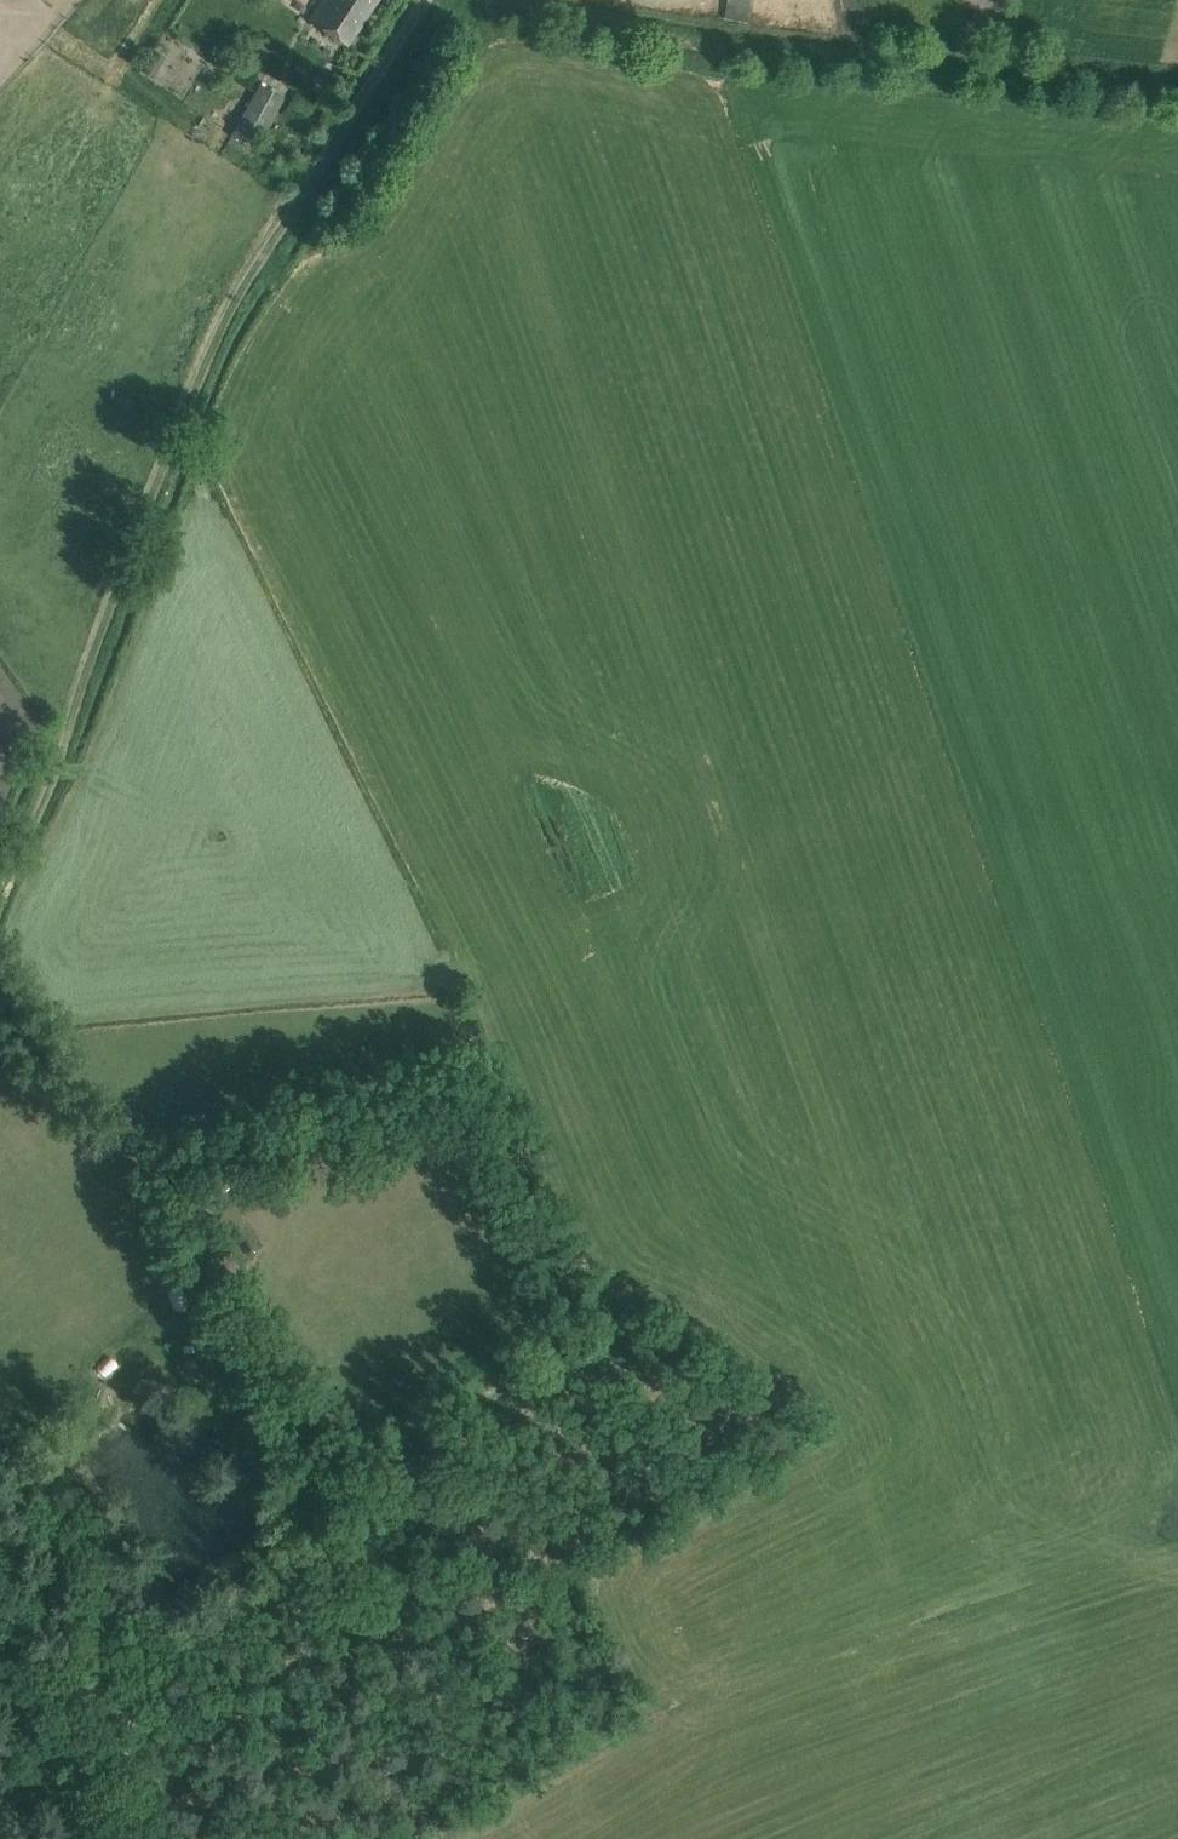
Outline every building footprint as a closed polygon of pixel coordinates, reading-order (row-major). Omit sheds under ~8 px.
[(310,21),(348,46),(378,0),(323,0),(310,21)] [(151,78),(165,56),(156,51),(142,72),(151,78)] [(333,72),(324,88),(331,91),(337,95),(346,80),(333,72)] [(256,149),(284,98),(259,85),(231,135),(256,149)]
